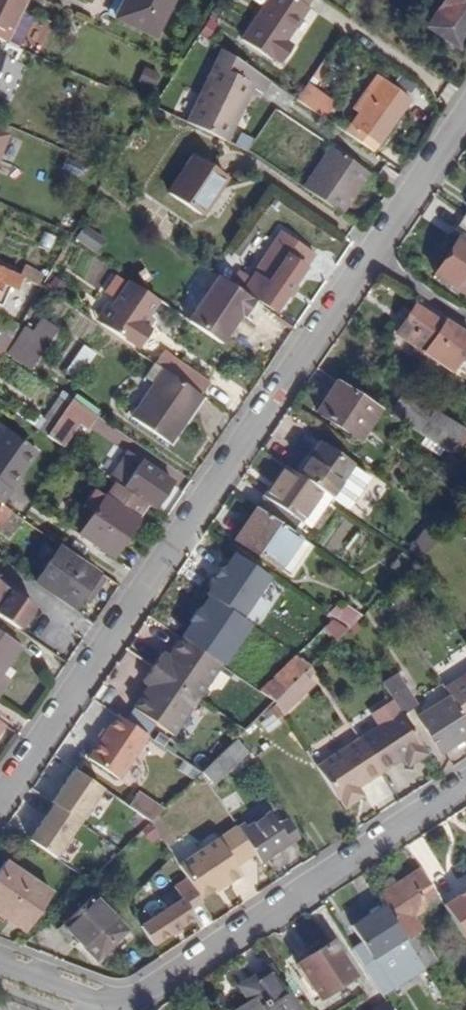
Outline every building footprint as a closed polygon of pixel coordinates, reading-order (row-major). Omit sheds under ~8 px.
[(5,43),(22,10),(27,0),(0,0),(0,41),(5,43)] [(115,18),(155,37),(173,0),(124,0),(115,18)] [(241,38),(277,63),(291,41),(286,38),(308,6),(306,4),(309,0),(267,0),(241,38)] [(459,47),(465,37),(465,0),(444,0),(427,26),(459,47)] [(33,16),(22,10),(5,43),(17,48),(33,16)] [(199,32),(207,38),(216,23),(208,17),(199,32)] [(269,80),(222,48),(200,94),(186,122),(227,140),(252,87),(263,92),(269,80)] [(344,131),(373,150),(409,96),(376,74),(365,88),(371,92),(344,131)] [(297,99),(325,118),(336,102),(308,83),(297,99)] [(227,140),(238,145),(263,92),(252,87),(227,140)] [(200,94),(186,88),(172,116),(186,122),(200,94)] [(369,172),(331,146),(303,187),(340,212),(369,172)] [(169,191),(203,214),(227,177),(194,155),(169,191)] [(60,224),(71,229),(77,219),(67,213),(60,224)] [(465,214),(455,229),(462,234),(459,238),(457,237),(433,274),(465,297),(465,215),(465,214)] [(85,225),(76,240),(98,253),(107,239),(85,225)] [(312,251),(280,229),(247,275),(241,270),(234,280),(272,307),(312,251)] [(22,275),(0,266),(0,306),(2,307),(10,289),(15,290),(22,275)] [(27,266),(22,275),(37,281),(41,273),(27,266)] [(262,304),(219,274),(188,320),(220,343),(242,313),(251,320),(262,304)] [(159,301),(129,280),(111,305),(102,319),(140,347),(153,331),(148,328),(142,324),(148,315),(159,301)] [(111,305),(105,302),(95,315),(102,319),(111,305)] [(444,318),(440,324),(414,306),(401,325),(406,329),(400,336),(450,370),(465,347),(465,333),(444,318)] [(155,320),(148,315),(142,324),(148,328),(155,320)] [(8,353),(27,367),(54,330),(41,321),(31,334),(25,329),(8,353)] [(81,382),(98,352),(84,344),(67,374),(81,382)] [(165,368),(202,394),(212,380),(175,355),(165,368)] [(168,443),(202,394),(165,368),(164,367),(130,416),(168,443)] [(378,409),(339,383),(327,401),(324,399),(316,411),(357,439),(378,409)] [(62,389),(59,394),(42,418),(34,429),(45,437),(73,396),(62,389)] [(441,450),(449,455),(451,452),(460,458),(465,449),(465,433),(404,392),(388,415),(431,443),(441,450)] [(45,437),(61,447),(79,421),(87,427),(97,413),(73,396),(45,437)] [(34,429),(42,418),(31,411),(23,421),(34,429)] [(37,450),(5,428),(0,435),(0,504),(37,450)] [(438,456),(441,450),(431,443),(427,449),(438,456)] [(317,445),(296,475),(319,491),(330,498),(345,509),(366,478),(317,445)] [(108,480),(112,482),(147,506),(152,510),(171,482),(128,452),(108,480)] [(319,491),(296,475),(282,465),(262,494),(259,493),(250,505),(256,509),(288,532),(297,520),(309,528),(330,498),(319,491)] [(147,506),(112,482),(103,495),(91,513),(78,533),(113,556),(147,506)] [(103,495),(94,490),(82,507),(91,513),(103,495)] [(10,511),(0,505),(0,526),(10,511)] [(288,532),(256,509),(234,540),(277,570),(289,577),(310,546),(299,539),(291,533),(288,532)] [(10,511),(0,526),(0,532),(12,540),(25,521),(21,519),(10,511)] [(420,540),(409,555),(415,559),(426,544),(420,540)] [(34,583),(74,609),(99,571),(60,545),(34,583)] [(235,551),(209,594),(257,624),(284,581),(235,551)] [(401,554),(391,567),(400,574),(410,560),(401,554)] [(2,585),(0,587),(0,596),(4,599),(10,591),(2,585)] [(17,629),(33,607),(10,591),(4,599),(0,596),(0,617),(17,629)] [(406,597),(393,605),(399,612),(411,604),(406,597)] [(325,617),(331,621),(346,631),(361,617),(345,606),(340,611),(335,607),(325,617)] [(335,641),(346,631),(331,621),(322,629),(335,641)] [(20,645),(0,631),(0,674),(20,645)] [(241,634),(228,651),(256,671),(269,654),(241,634)] [(218,665),(178,638),(166,655),(160,651),(140,681),(146,685),(130,708),(170,735),(218,665)] [(256,691),(273,702),(290,686),(310,666),(294,655),(256,691)] [(449,695),(465,720),(465,673),(443,687),(449,695)] [(273,702),(276,706),(282,716),(302,698),(290,686),(273,702)] [(406,686),(389,697),(399,711),(403,718),(420,707),(406,686)] [(449,695),(418,716),(440,752),(452,744),(456,749),(464,744),(461,739),(465,735),(465,720),(449,695)] [(277,719),(282,716),(276,706),(262,715),(264,719),(260,722),(267,733),(281,724),(277,719)] [(403,718),(399,711),(358,738),(380,772),(395,762),(393,760),(401,755),(405,761),(412,763),(421,757),(423,750),(420,746),(421,745),(403,718)] [(365,782),(380,772),(358,738),(315,766),(337,800),(338,799),(341,803),(348,804),(359,798),(360,791),(356,784),(363,780),(365,782)] [(246,751),(234,740),(214,760),(200,774),(212,784),(246,751)] [(134,812),(147,797),(143,794),(157,776),(159,777),(171,763),(153,748),(141,762),(138,760),(121,781),(116,778),(107,789),(134,812)] [(174,793),(177,796),(198,776),(196,774),(188,782),(186,781),(174,793)] [(157,776),(143,794),(147,797),(149,798),(164,781),(159,777),(157,776)] [(75,802),(59,791),(48,808),(41,802),(31,815),(55,831),(75,802)] [(243,823),(236,828),(253,854),(257,861),(294,837),(284,822),(279,825),(270,811),(245,826),(243,823)] [(236,828),(214,842),(231,868),(253,854),(236,828)] [(214,842),(177,867),(183,876),(195,895),(198,899),(222,883),(224,886),(237,877),(231,868),(214,842)] [(5,862),(0,868),(0,916),(4,919),(7,915),(28,929),(52,894),(5,862)] [(417,957),(422,965),(423,967),(434,960),(417,934),(420,931),(412,918),(440,901),(435,893),(420,869),(378,896),(383,905),(417,957)] [(139,928),(151,947),(173,932),(177,937),(186,932),(182,926),(196,916),(190,908),(200,902),(198,899),(195,895),(183,876),(173,882),(184,898),(139,928)] [(443,906),(465,942),(465,941),(465,891),(443,906)] [(127,931),(93,896),(57,932),(68,942),(73,938),(97,961),(127,931)] [(406,964),(417,957),(383,905),(350,926),(370,958),(377,954),(387,970),(395,982),(411,972),(406,964)] [(353,976),(331,942),(290,968),(312,1002),(353,976)] [(377,954),(370,958),(361,964),(373,983),(384,976),(383,973),(387,970),(377,954)] [(406,964),(411,972),(415,970),(422,965),(417,957),(406,964)] [(423,967),(422,965),(415,970),(439,1007),(446,1002),(423,967)] [(253,977),(256,981),(270,972),(267,967),(253,977)] [(270,972),(256,981),(240,991),(247,1001),(233,1009),(295,1009),(270,972)]
